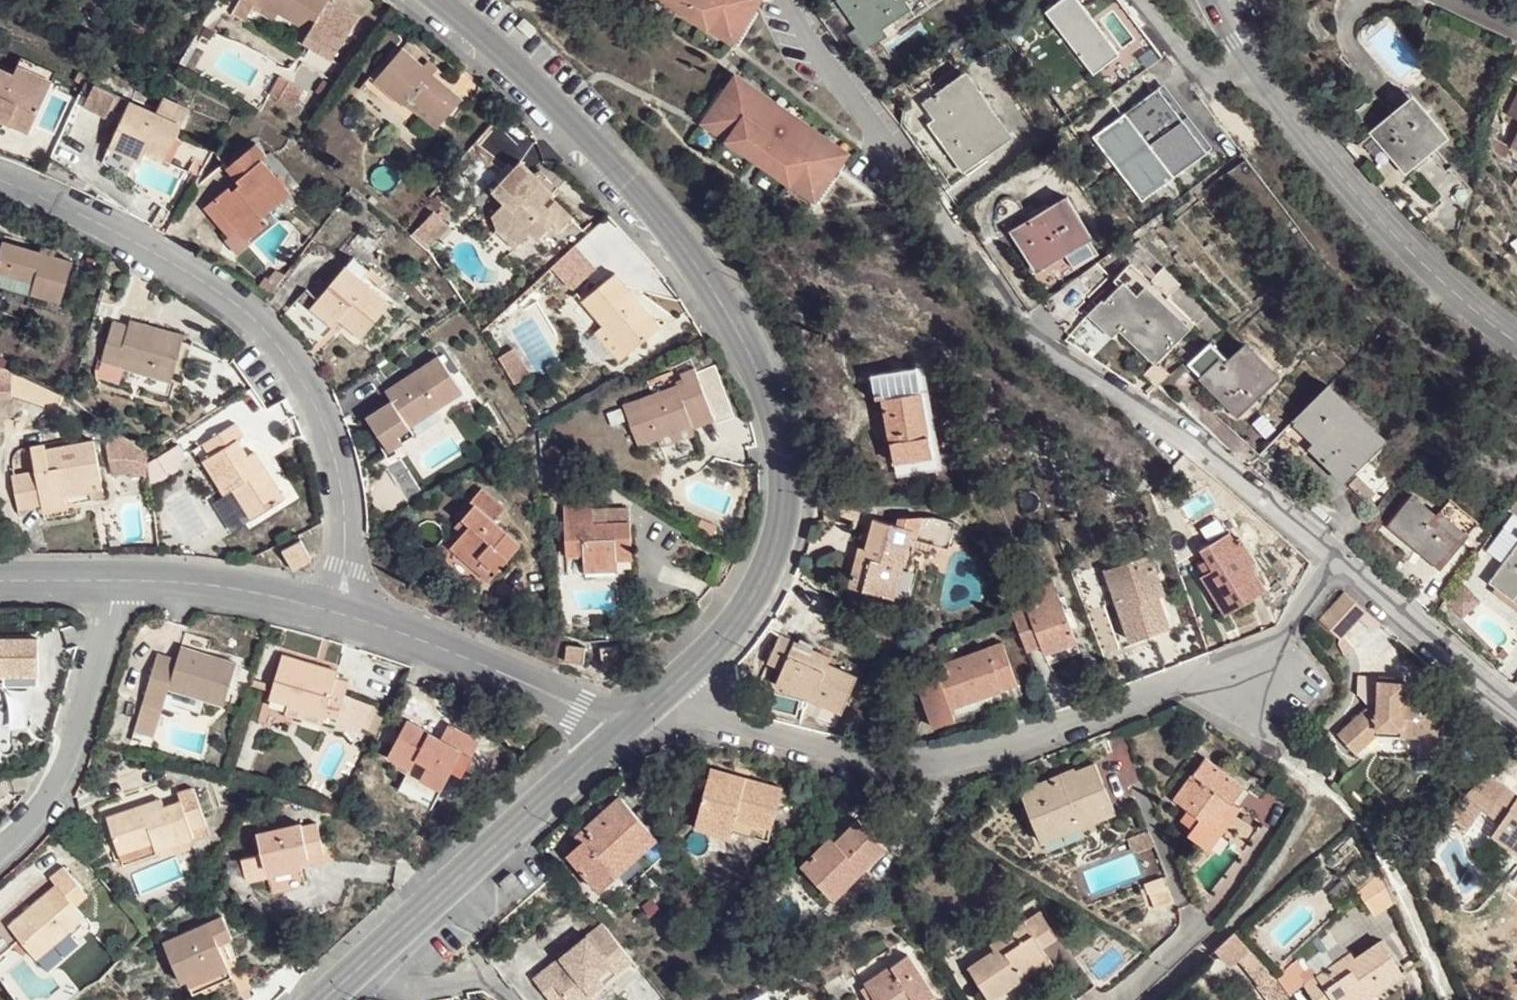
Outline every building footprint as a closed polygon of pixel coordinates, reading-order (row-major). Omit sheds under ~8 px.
[(235,5),(248,13),(253,5),(255,0),(238,0),(235,5)] [(253,5),(274,18),(277,11),(259,0),(255,0),(253,5)] [(277,11),(308,30),(326,0),(259,0),(277,11)] [(719,41),(723,34),(740,44),(764,5),(756,0),(651,0),(719,41)] [(836,3),(871,51),(918,17),(907,2),(911,0),(840,0),(836,3)] [(907,2),(918,17),(942,0),(911,0),(907,2)] [(1050,11),(1098,73),(1124,53),(1100,22),(1083,0),(1064,0),(1050,11)] [(1363,42),(1402,89),(1428,67),(1389,20),(1363,42)] [(723,34),(719,41),(736,50),(740,44),(723,34)] [(455,102),(438,86),(426,76),(415,67),(396,49),(366,81),(394,106),(398,102),(430,130),(437,123),(455,102)] [(426,76),(431,69),(421,61),(415,67),(426,76)] [(17,65),(14,74),(47,86),(51,77),(17,65)] [(32,129),(47,86),(14,74),(0,69),(0,117),(32,129)] [(970,101),(981,94),(967,75),(926,106),(937,122),(931,127),(948,150),(965,173),(1003,145),(970,101)] [(292,108),(304,90),(282,76),(270,93),(292,108)] [(738,81),(735,86),(751,97),(754,91),(738,81)] [(735,86),(709,123),(724,133),(721,140),(803,195),(807,190),(824,201),(849,164),(835,153),(839,147),(803,124),(792,139),(778,130),(789,115),(754,91),(751,97),(735,86)] [(1164,87),(1099,136),(1145,197),(1211,147),(1164,87)] [(1407,93),(1371,120),(1402,161),(1438,135),(1407,93)] [(1013,137),(981,94),(970,101),(1003,145),(1013,137)] [(114,140),(147,153),(158,157),(169,162),(192,108),(165,96),(158,114),(130,104),(114,140)] [(792,139),(803,124),(789,115),(778,130),(792,139)] [(1029,120),(1010,133),(1019,147),(1039,135),(1029,120)] [(724,133),(709,123),(705,129),(721,140),(724,133)] [(143,162),(147,153),(114,140),(111,148),(143,162)] [(212,200),(238,230),(243,237),(247,243),(268,224),(262,216),(289,194),(262,161),(266,158),(254,145),(226,170),(235,181),(241,187),(233,193),(229,186),(212,200)] [(513,165),(516,160),(498,147),(481,171),(474,180),(487,189),(478,203),(484,218),(507,228),(517,216),(526,221),(537,205),(546,211),(557,197),(537,183),(535,186),(528,181),(534,173),(528,169),(522,164),(519,170),(513,165)] [(835,153),(849,164),(854,158),(839,147),(835,153)] [(522,164),(516,160),(513,165),(519,170),(522,164)] [(235,181),(229,186),(233,193),(241,187),(235,181)] [(807,190),(803,195),(820,206),(824,201),(807,190)] [(229,238),(238,230),(212,200),(202,208),(229,238)] [(1062,201),(1015,232),(1049,290),(1094,259),(1081,240),(1087,235),(1062,201)] [(434,215),(419,202),(396,228),(412,240),(434,215)] [(2,246),(0,252),(0,278),(35,286),(32,298),(62,306),(73,264),(55,259),(56,252),(41,248),(25,245),(23,252),(2,246)] [(1113,285),(1102,293),(1118,312),(1127,304),(1133,313),(1164,352),(1200,323),(1178,294),(1186,289),(1187,286),(1173,267),(1170,269),(1152,247),(1133,262),(1138,268),(1114,287),(1113,285)] [(598,255),(567,284),(614,337),(646,308),(622,282),(598,255)] [(320,296),(341,317),(352,326),(362,336),(401,299),(360,257),(320,296)] [(1178,294),(1200,323),(1208,317),(1186,289),(1178,294)] [(334,323),(341,317),(320,296),(312,302),(334,323)] [(1133,313),(1127,304),(1118,312),(1124,320),(1133,313)] [(130,322),(128,332),(139,336),(142,325),(130,322)] [(139,336),(128,332),(111,328),(101,363),(173,383),(186,338),(164,332),(142,325),(139,336)] [(1257,374),(1272,361),(1252,342),(1234,359),(1215,340),(1192,363),(1241,414),(1270,385),(1257,374)] [(458,392),(449,378),(434,357),(383,395),(390,404),(406,428),(435,407),(451,397),(458,392)] [(1283,372),(1272,361),(1257,374),(1270,385),(1283,372)] [(690,370),(693,379),(705,417),(719,412),(704,364),(690,370)] [(927,369),(875,377),(879,400),(885,399),(922,392),(930,391),(931,391),(927,369)] [(693,379),(682,383),(695,420),(705,417),(693,379)] [(1350,399),(1332,381),(1273,441),(1299,467),(1315,450),(1348,482),(1381,448),(1340,410),(1350,399)] [(695,420),(682,383),(631,401),(645,442),(696,424),(695,420)] [(944,471),(930,391),(922,392),(935,458),(896,464),(898,479),(944,471)] [(922,392),(885,399),(891,431),(896,464),(935,458),(922,392)] [(1340,410),(1381,448),(1389,439),(1350,399),(1340,410)] [(442,417),(435,407),(406,428),(390,404),(377,413),(401,445),(442,417)] [(387,455),(401,445),(377,413),(364,421),(376,438),(387,455)] [(255,474),(247,460),(237,444),(246,439),(237,425),(204,446),(212,459),(204,463),(223,497),(232,491),(248,522),(283,502),(264,470),(255,474)] [(111,476),(146,473),(143,438),(107,441),(111,476)] [(89,480),(101,478),(95,443),(47,451),(49,473),(14,479),(19,513),(44,509),(44,513),(56,511),(67,509),(66,502),(63,486),(76,483),(77,489),(89,487),(89,480)] [(256,455),(247,460),(255,474),(264,470),(256,455)] [(103,486),(101,478),(89,480),(89,487),(103,486)] [(90,498),(89,487),(77,489),(76,483),(63,486),(66,502),(90,498)] [(475,572),(478,569),(484,562),(497,573),(520,548),(495,523),(507,512),(479,489),(469,503),(472,505),(467,512),(460,519),(468,526),(462,534),(450,549),(475,572)] [(1389,525),(1415,545),(1418,540),(1445,560),(1477,521),(1450,500),(1437,516),(1411,497),(1389,525)] [(617,553),(633,552),(632,522),(585,523),(584,512),(566,513),(567,553),(584,553),(583,561),(584,561),(616,561),(617,553)] [(867,558),(860,556),(855,571),(851,586),(895,598),(912,538),(951,550),(959,523),(936,516),(904,520),(903,525),(878,518),(869,549),(867,558)] [(468,526),(460,519),(453,526),(462,534),(468,526)] [(1489,549),(1505,562),(1492,580),(1515,598),(1516,599),(1516,530),(1510,524),(1489,549)] [(1198,575),(1222,614),(1242,601),(1262,588),(1240,553),(1244,549),(1235,537),(1232,539),(1225,530),(1198,549),(1209,568),(1198,575)] [(1418,540),(1415,545),(1441,565),(1445,560),(1418,540)] [(309,562),(300,545),(283,554),(293,571),(309,562)] [(862,547),(860,556),(867,558),(869,549),(862,547)] [(633,561),(633,552),(617,553),(616,561),(633,561)] [(1149,557),(1113,571),(1124,600),(1115,603),(1130,644),(1150,637),(1170,630),(1157,598),(1154,591),(1161,588),(1149,557)] [(617,570),(616,561),(584,561),(585,571),(617,570)] [(484,562),(478,569),(475,572),(489,583),(497,573),(484,562)] [(1124,600),(1113,571),(1105,574),(1115,603),(1124,600)] [(1036,604),(1014,613),(1029,650),(1042,644),(1046,655),(1062,648),(1077,641),(1052,581),(1031,590),(1036,604)] [(1164,595),(1161,588),(1154,591),(1157,598),(1164,595)] [(1367,610),(1351,596),(1326,626),(1342,640),(1367,610)] [(786,669),(782,678),(810,690),(807,697),(845,712),(860,678),(827,662),(829,656),(785,635),(778,649),(772,662),(786,669)] [(946,720),(957,716),(953,706),(1000,687),(1015,682),(999,641),(942,663),(946,671),(933,675),(918,681),(935,725),(946,720)] [(619,643),(604,647),(608,663),(622,659),(619,643)] [(34,682),(32,644),(0,646),(0,684),(34,682)] [(587,646),(570,646),(571,660),(586,661),(587,646)] [(172,651),(166,667),(163,677),(144,670),(130,707),(151,714),(158,694),(211,713),(225,671),(172,651)] [(163,677),(166,667),(148,660),(144,670),(163,677)] [(930,668),(933,675),(946,671),(942,663),(930,668)] [(281,718),(316,727),(326,730),(336,692),(326,689),(327,683),(273,669),(261,711),(281,718)] [(810,690),(782,678),(779,685),(807,697),(810,690)] [(1405,679),(1377,680),(1381,702),(1344,741),(1363,758),(1367,754),(1382,738),(1442,736),(1441,698),(1420,699),(1420,703),(1406,704),(1406,700),(1405,679)] [(34,682),(0,684),(0,696),(34,693),(34,682)] [(953,706),(957,716),(1004,698),(1000,687),(953,706)] [(313,735),(316,727),(281,718),(279,725),(313,735)] [(363,748),(375,725),(364,720),(351,741),(363,748)] [(454,762),(464,766),(474,747),(456,739),(439,730),(432,743),(399,728),(380,766),(404,779),(410,769),(420,774),(415,785),(436,794),(447,775),(454,762)] [(1382,738),(1367,754),(1443,751),(1442,736),(1382,738)] [(1207,828),(1223,805),(1235,788),(1198,760),(1168,802),(1183,813),(1175,823),(1187,831),(1183,837),(1201,851),(1214,833),(1207,828)] [(458,779),(464,766),(454,762),(447,775),(458,779)] [(403,782),(414,787),(415,785),(420,774),(410,769),(404,779),(403,782)] [(746,780),(710,770),(704,791),(739,801),(734,819),(771,829),(782,789),(746,780)] [(1078,770),(1064,777),(1067,785),(1081,778),(1078,770)] [(1067,785),(1064,777),(1025,794),(1043,838),(1080,822),(1087,837),(1123,821),(1101,773),(1083,781),(1081,778),(1067,785)] [(430,807),(436,794),(415,785),(414,787),(408,797),(430,807)] [(140,819),(137,807),(119,813),(101,819),(114,866),(153,854),(152,850),(186,838),(184,830),(200,825),(190,790),(173,796),(176,807),(158,813),(140,819)] [(1499,831),(1516,843),(1516,796),(1508,790),(1492,814),(1504,823),(1499,831)] [(739,801),(704,791),(698,812),(734,819),(739,801)] [(155,801),(137,807),(140,819),(158,813),(155,801)] [(605,819),(587,834),(593,840),(584,847),(570,859),(602,894),(620,878),(612,870),(651,836),(622,803),(605,819)] [(1230,810),(1223,805),(1207,828),(1214,833),(1230,810)] [(767,844),(771,829),(734,819),(730,834),(767,844)] [(831,849),(826,844),(804,864),(831,893),(852,873),(857,878),(887,851),(874,836),(861,822),(836,844),(831,849)] [(1080,822),(1043,838),(1050,853),(1087,837),(1080,822)] [(265,870),(299,861),(324,855),(316,825),(301,829),(299,826),(257,837),(261,857),(241,863),(246,885),(268,880),(265,870)] [(1499,831),(1495,837),(1516,851),(1516,843),(1499,831)] [(593,840),(587,834),(579,841),(584,847),(593,840)] [(659,844),(651,836),(612,870),(620,878),(659,844)] [(831,838),(826,844),(831,849),(836,844),(831,838)] [(302,872),(299,861),(265,870),(268,880),(302,872)] [(528,862),(520,869),(527,878),(535,871),(528,862)] [(852,873),(831,893),(835,898),(857,878),(852,873)] [(1384,874),(1356,900),(1373,919),(1398,906),(1384,874)] [(34,956),(65,931),(83,915),(55,882),(30,902),(6,922),(34,956)] [(992,954),(968,973),(988,999),(998,999),(1024,981),(1019,974),(1045,956),(1040,950),(1047,945),(1055,940),(1038,915),(997,944),(1001,949),(992,954)] [(162,942),(186,999),(190,999),(230,984),(216,945),(231,940),(222,918),(162,942)] [(541,991),(551,983),(564,999),(565,999),(580,999),(630,962),(600,924),(565,951),(531,978),(541,991)] [(76,943),(65,931),(34,956),(44,968),(76,943)] [(1348,959),(1317,981),(1330,999),(1361,999),(1371,994),(1374,999),(1391,988),(1407,977),(1385,943),(1361,960),(1352,966),(1348,959)] [(988,950),(992,954),(1001,949),(997,944),(988,950)] [(1356,953),(1348,959),(1352,966),(1361,960),(1356,953)] [(1019,974),(1024,981),(1050,963),(1045,956),(1019,974)] [(935,999),(910,960),(868,986),(876,999),(933,999),(935,999)] [(630,962),(580,999),(596,999),(635,969),(630,962)] [(1261,986),(1272,999),(1291,999),(1294,998),(1276,973),(1261,986)] [(541,991),(548,999),(563,999),(564,999),(551,983),(541,991)]
